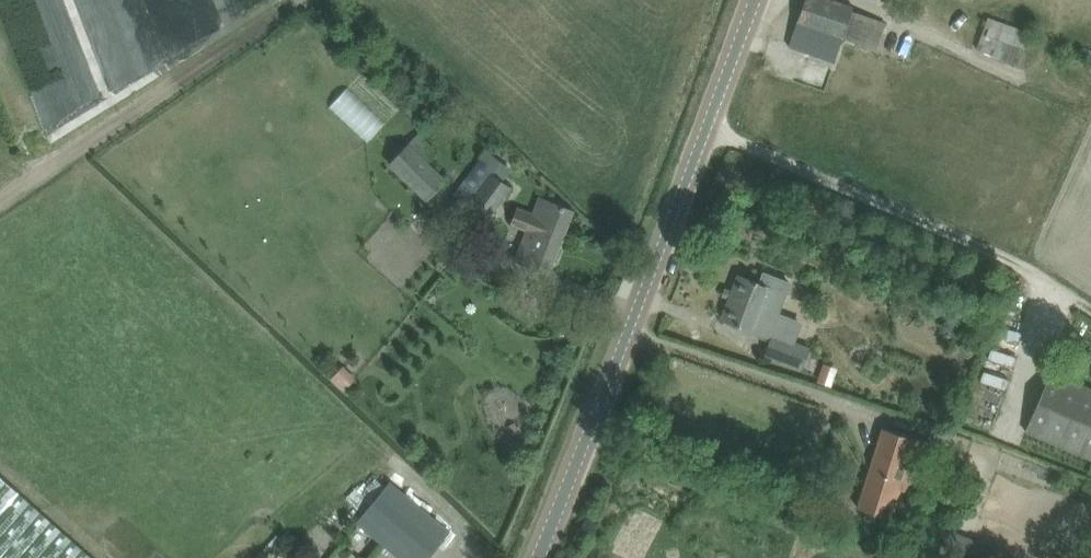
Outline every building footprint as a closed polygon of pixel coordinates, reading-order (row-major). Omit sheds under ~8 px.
[(809,53),(835,62),(844,37),(878,48),(887,22),(852,10),(854,6),(837,0),(804,0),(788,46),(809,53)] [(974,49),(1021,65),(1033,33),(986,16),(974,49)] [(375,148),(394,128),(355,92),(336,113),(375,148)] [(417,132),(387,163),(426,199),(445,179),(427,163),(437,150),(417,132)] [(487,218),(511,187),(498,177),(507,165),(486,150),(453,194),(487,218)] [(543,198),(537,196),(532,211),(516,205),(509,224),(524,230),(513,258),(518,260),(529,264),(549,272),(574,210),(553,202),(543,198)] [(763,308),(771,287),(739,275),(721,319),(755,332),(765,336),(767,333),(771,335),(764,353),(803,367),(810,349),(793,342),(808,305),(791,298),(784,316),(763,308)] [(971,339),(962,344),(968,355),(977,350),(971,339)] [(352,368),(340,381),(354,394),(366,382),(352,368)] [(825,371),(821,384),(831,388),(836,375),(825,371)] [(1012,391),(1015,379),(992,372),(989,384),(1012,391)] [(1050,377),(1025,435),(1090,462),(1090,394),(1050,377)] [(857,508),(878,514),(891,519),(899,493),(912,497),(930,443),(904,435),(883,428),(857,508)] [(436,456),(433,455),(419,450),(418,450),(415,458),(433,465),(436,456)] [(0,478),(0,557),(90,557),(0,478)] [(356,521),(401,557),(427,557),(450,530),(389,480),(356,521)] [(611,557),(642,557),(654,519),(627,510),(611,557)] [(916,547),(942,557),(987,557),(992,546),(981,541),(928,519),(916,547)] [(275,555),(278,557),(295,557),(297,556),(284,544),(275,555)]
